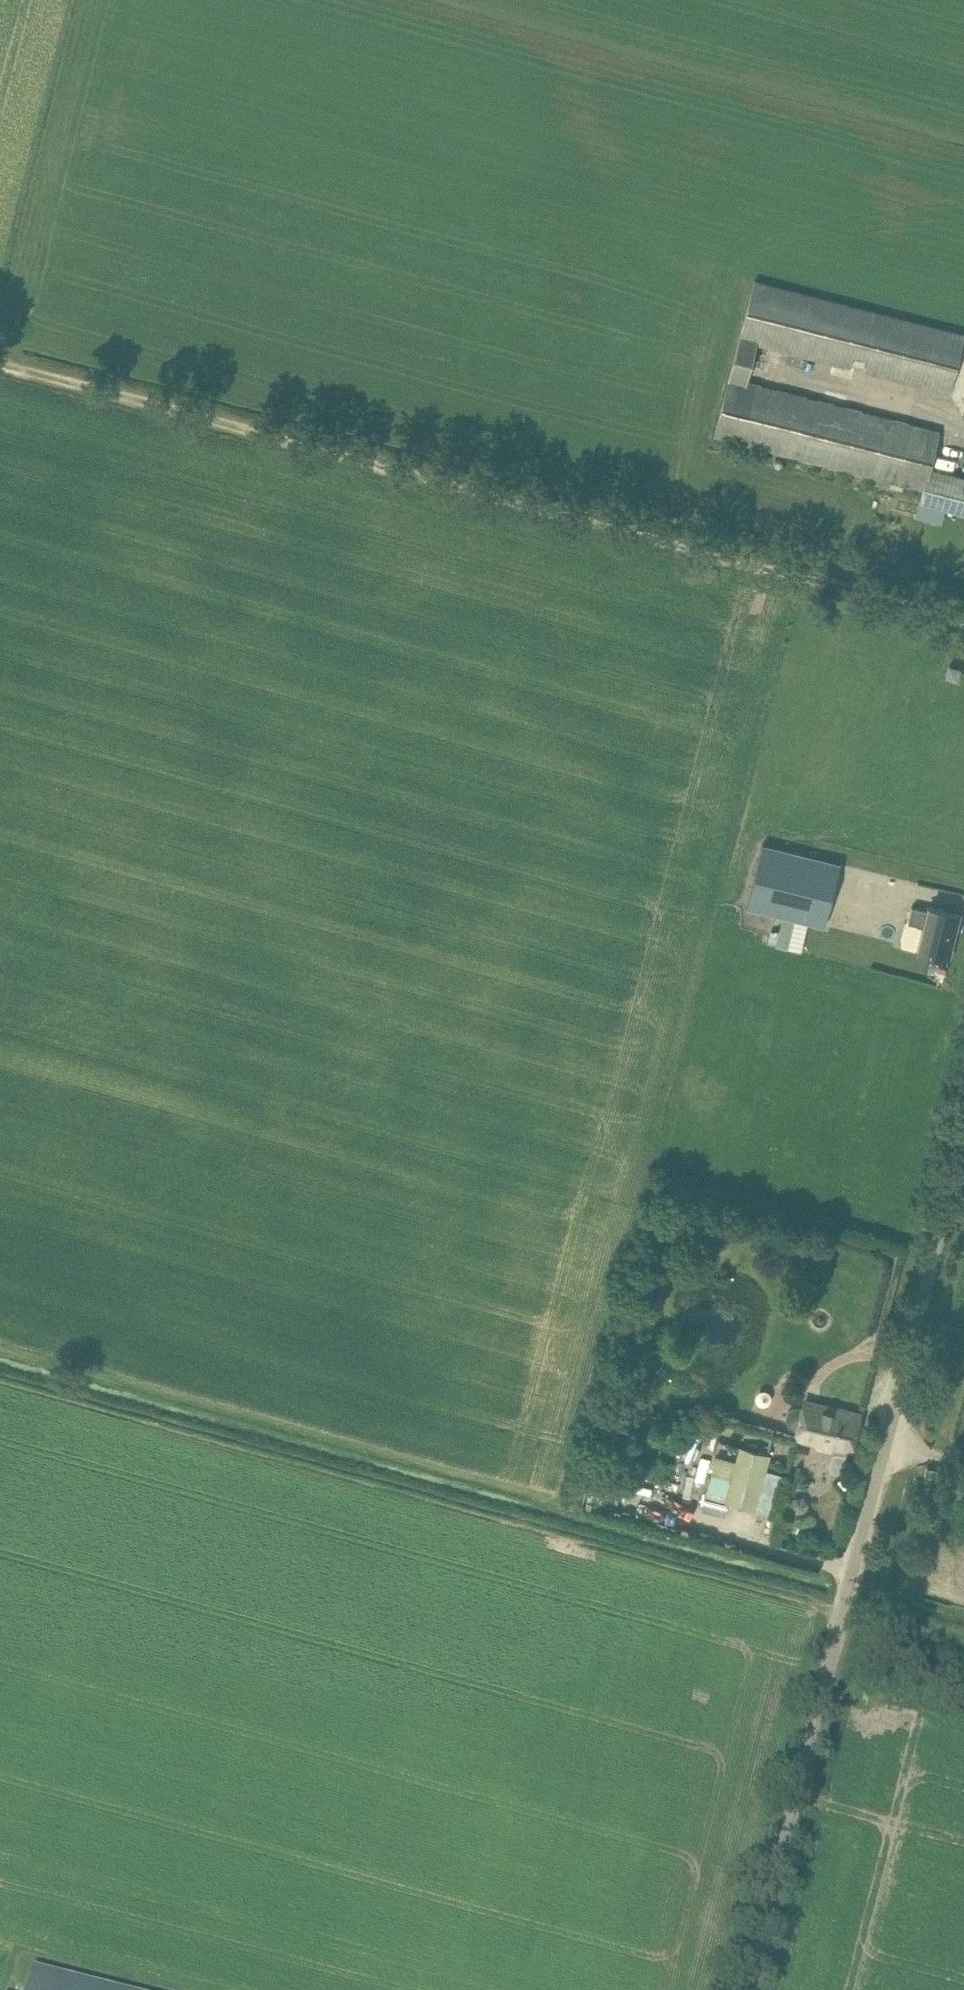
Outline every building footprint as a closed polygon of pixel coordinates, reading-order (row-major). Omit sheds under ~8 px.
[(714,436),(892,481),(904,484),(923,489),(916,514),(943,521),(946,507),(963,512),(963,493),(948,489),(953,473),(929,466),(939,431),(748,382),(758,343),(850,367),(853,353),(868,357),(865,371),(949,392),(963,334),(755,281),(714,436)] [(892,481),(890,486),(902,489),(904,484),(892,481)] [(915,510),(917,500),(896,496),(894,506),(915,510)] [(949,665),(946,676),(957,679),(960,668),(949,665)] [(762,844),(747,906),(825,926),(840,864),(762,844)] [(911,908),(901,945),(948,957),(959,914),(928,906),(927,912),(911,908)] [(788,1411),(786,1418),(789,1425),(798,1429),(796,1437),(818,1442),(817,1444),(831,1448),(832,1446),(851,1451),(860,1414),(840,1410),(804,1401),(803,1406),(794,1406),(788,1411)] [(705,1496),(771,1514),(781,1473),(716,1455),(705,1496)] [(927,1467),(924,1479),(939,1483),(942,1471),(927,1467)] [(846,1471),(837,1480),(847,1490),(854,1479),(846,1471)] [(26,1989),(128,1989),(33,1966),(26,1989)]
